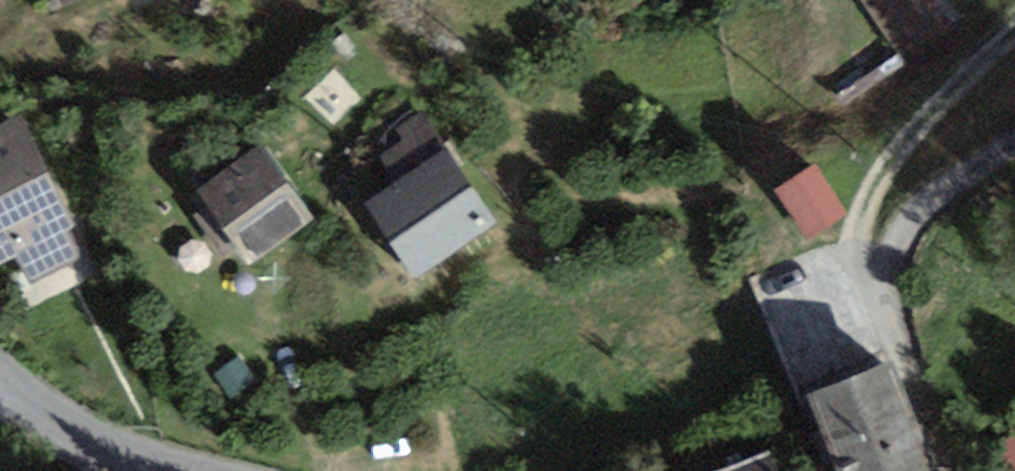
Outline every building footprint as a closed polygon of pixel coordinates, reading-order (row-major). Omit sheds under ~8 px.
[(64,9),(84,0),(61,0),(64,9)] [(894,53),(956,16),(946,0),(861,0),(894,53)] [(400,181),(444,149),(417,112),(397,127),(403,136),(379,154),(400,181)] [(15,256),(29,285),(79,260),(65,232),(75,227),(21,115),(0,124),(0,263),(15,256)] [(262,143),(195,190),(250,267),(316,221),(262,143)] [(400,181),(364,204),(414,277),(495,222),(444,149),(400,181)] [(816,167),(776,190),(806,241),(846,217),(816,167)] [(808,393),(837,470),(932,470),(891,362),(808,393)] [(716,470),(779,470),(771,449),(716,470)]
